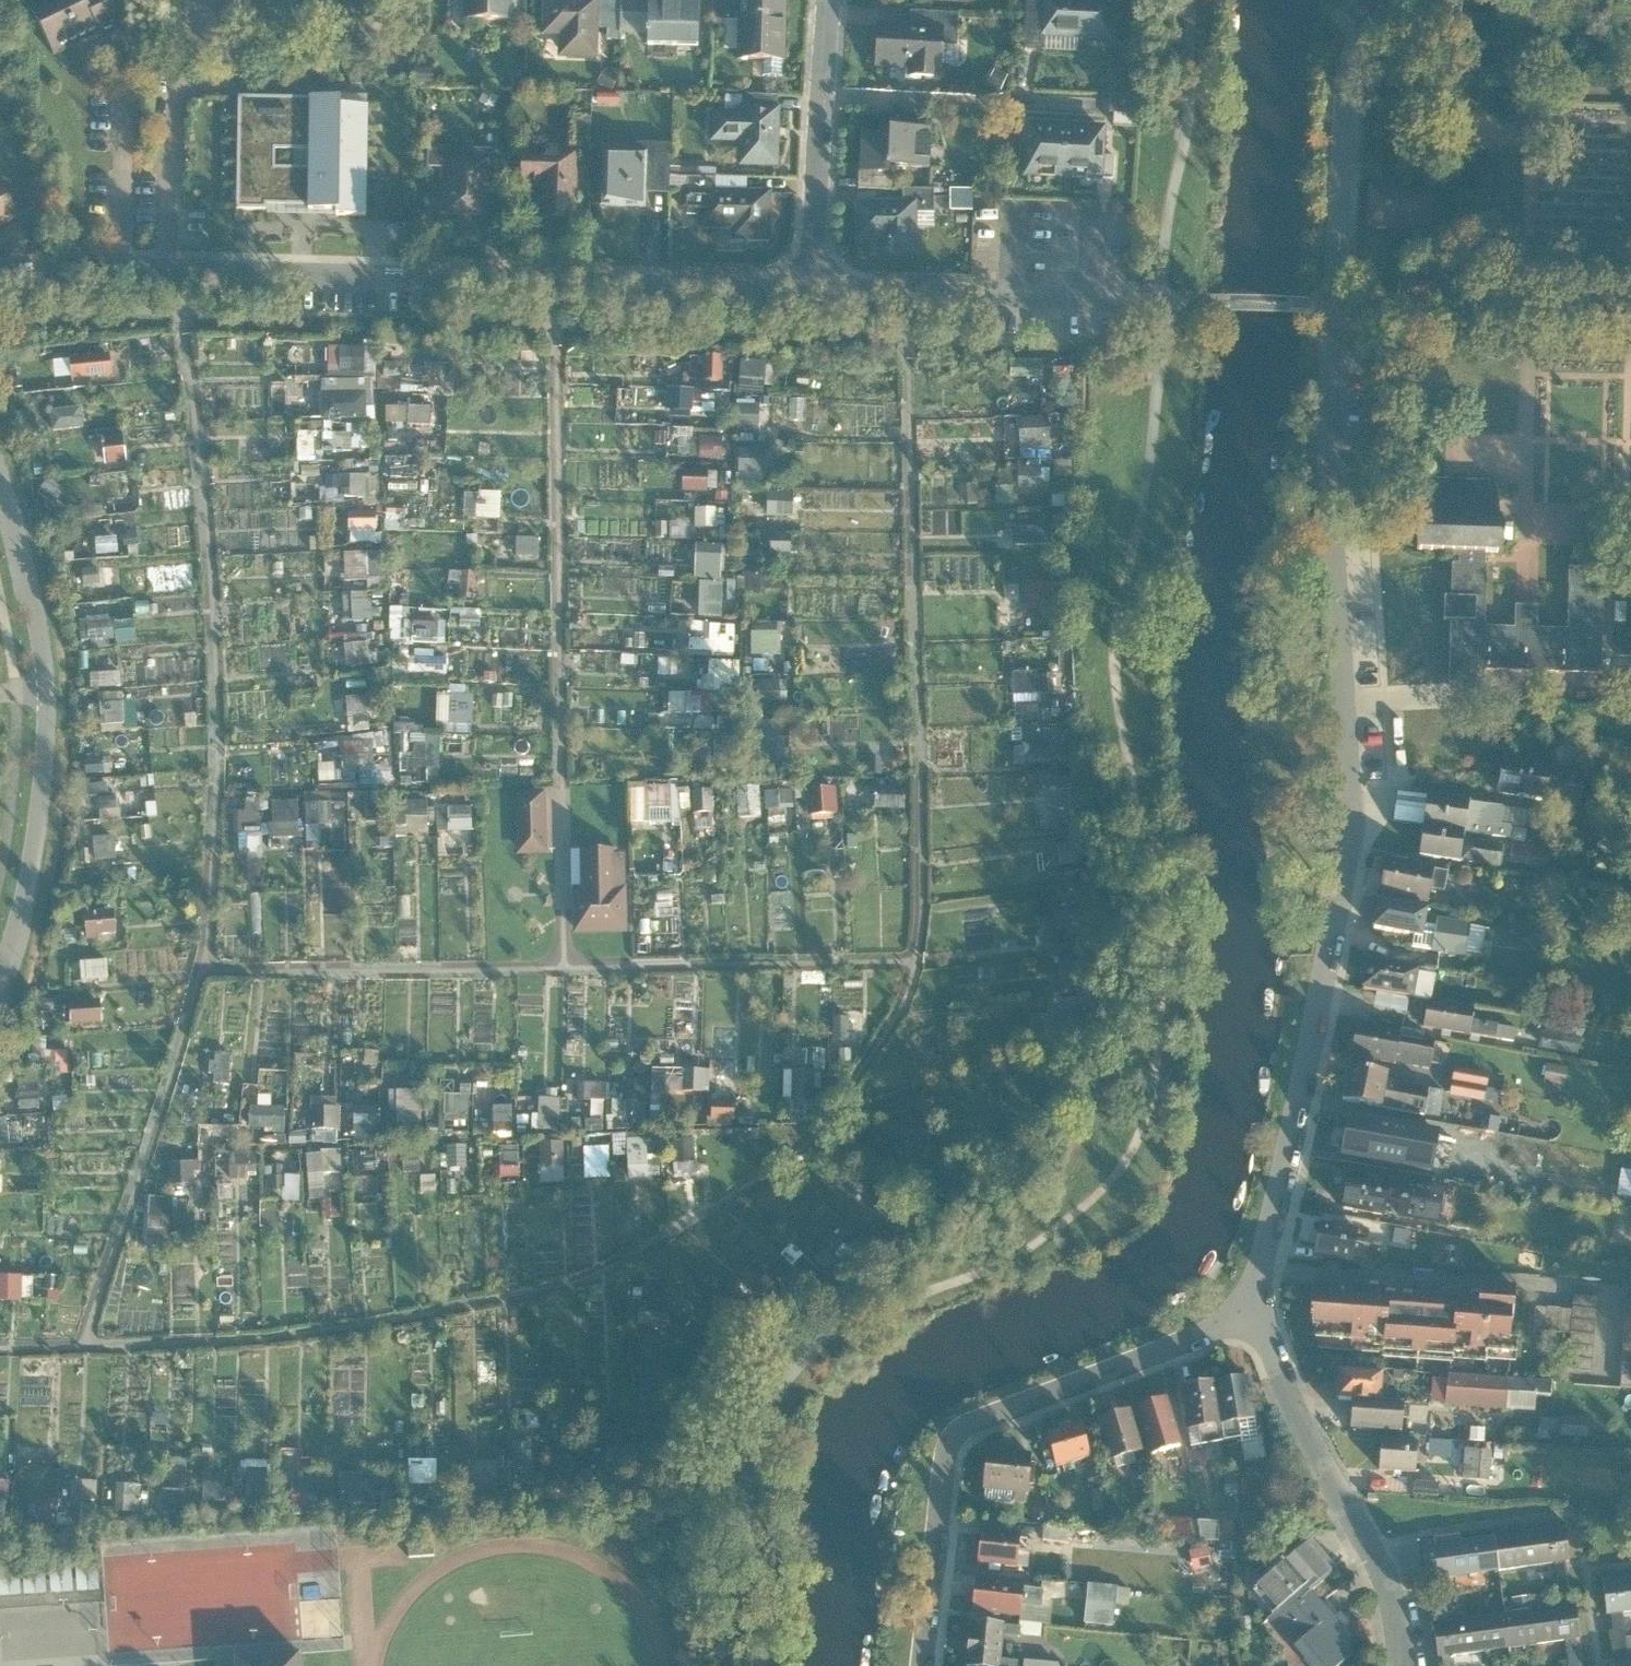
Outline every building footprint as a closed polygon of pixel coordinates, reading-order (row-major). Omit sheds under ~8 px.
[(29,1),(56,55),(101,33),(104,38),(139,22),(129,0),(32,0),(29,1)] [(515,0),(468,0),(468,22),(515,22),(515,0)] [(601,0),(544,0),(544,34),(560,33),(559,59),(600,59),(601,27),(601,0)] [(623,0),(601,0),(601,27),(609,27),(609,38),(623,38),(623,13),(623,0)] [(654,0),(623,0),(623,13),(653,14),(654,0)] [(705,0),(654,0),(653,14),(653,45),(706,44),(705,0)] [(740,20),(741,0),(716,0),(716,19),(740,20)] [(790,0),(741,0),(740,20),(739,59),(788,60),(790,0)] [(1114,0),(1027,0),(1025,49),(1045,50),(1046,37),(1113,41),(1114,0)] [(911,11),(911,25),(944,26),(943,45),(958,45),(959,13),(911,11)] [(908,77),(942,78),(943,45),(944,26),(911,25),(878,24),(875,69),(908,69),(908,77)] [(747,95),(747,105),(780,106),(780,95),(747,95)] [(362,97),(235,96),(231,206),(360,209),(362,97)] [(783,167),(784,106),(780,106),(747,105),(744,105),(744,111),(715,110),(714,142),(743,143),(742,166),(783,167)] [(1104,152),(1105,124),(1027,121),(1025,174),(1103,177),(1103,175),(1104,152)] [(930,168),(932,128),(890,126),(889,134),(861,134),(859,173),(889,173),(889,167),(930,168)] [(650,143),(650,155),(650,193),(673,192),(673,143),(650,143)] [(496,175),(496,147),(429,145),(428,167),(445,168),(444,189),(440,189),(439,216),(495,218),(496,175)] [(510,147),(496,147),(496,175),(510,176),(510,147)] [(580,221),(581,152),(525,152),(525,188),(541,188),(541,220),(580,221)] [(1114,156),(1104,152),(1103,175),(1113,178),(1114,156)] [(650,193),(650,155),(604,155),(604,207),(649,208),(650,193)] [(889,173),(859,173),(858,187),(889,187),(889,173)] [(693,176),(693,189),(719,189),(719,176),(693,176)] [(19,216),(2,183),(0,184),(0,226),(19,216)] [(903,189),(903,200),(917,200),(917,213),(934,212),(933,188),(903,189)] [(774,241),(775,190),(719,189),(693,189),(683,196),(683,207),(689,216),(701,216),(700,228),(734,229),(733,240),(774,241)] [(917,213),(917,200),(903,200),(854,200),(855,241),(877,241),(877,257),(917,257),(917,213)] [(370,374),(370,344),(327,343),(327,374),(370,374)] [(708,379),(725,379),(726,346),(708,346),(708,379)] [(68,377),(112,375),(110,351),(67,354),(68,377)] [(740,358),(737,385),(763,388),(766,360),(740,358)] [(318,380),(320,417),(361,415),(359,378),(318,380)] [(737,400),(737,426),(759,426),(759,400),(737,400)] [(49,408),(51,430),(83,428),(82,405),(49,408)] [(1019,446),(1053,444),(1051,414),(1017,416),(1019,446)] [(310,428),(299,428),(299,455),(364,455),(364,423),(310,423),(310,428)] [(103,462),(123,462),(123,434),(103,434),(103,462)] [(724,457),(724,435),(700,435),(700,457),(724,457)] [(738,481),(765,481),(765,446),(738,446),(738,481)] [(1017,487),(1039,487),(1039,467),(1017,467),(1017,487)] [(713,472),(680,471),(679,488),(713,489),(713,472)] [(367,496),(366,472),(325,474),(326,489),(339,488),(340,497),(367,496)] [(116,477),(117,494),(136,493),(135,476),(116,477)] [(1443,622),(1451,622),(1450,685),(1485,686),(1485,672),(1603,676),(1606,569),(1570,569),(1569,631),(1540,629),(1540,608),(1526,608),(1516,607),(1515,629),(1487,628),(1489,555),(1495,555),(1497,482),(1417,480),(1416,553),(1452,554),(1450,598),(1444,598),(1443,622)] [(790,515),(791,489),(765,488),(765,515),(790,515)] [(463,517),(500,518),(500,491),(464,490),(463,517)] [(696,505),(695,526),(719,526),(720,505),(696,505)] [(378,540),(376,511),(349,512),(351,542),(378,540)] [(791,551),(791,533),(770,533),(770,551),(791,551)] [(517,536),(515,553),(536,555),(538,539),(517,536)] [(723,542),(693,542),(692,578),(722,578),(723,542)] [(346,580),(369,580),(369,551),(346,551),(346,580)] [(102,565),(77,565),(78,588),(103,587),(102,565)] [(461,571),(463,594),(474,593),(471,570),(461,571)] [(698,614),(724,614),(724,580),(698,580),(698,614)] [(1031,603),(1034,583),(1023,582),(1020,601),(1031,603)] [(343,591),(344,620),(372,620),(372,590),(343,591)] [(409,638),(437,640),(439,617),(407,614),(408,608),(395,607),(392,630),(409,632),(409,638)] [(80,617),(81,639),(115,638),(114,615),(80,617)] [(751,631),(752,654),(783,652),(782,629),(751,631)] [(1620,632),(1619,657),(1630,657),(1630,633),(1620,632)] [(373,640),(343,642),(345,666),(374,664),(373,640)] [(711,657),(708,685),(736,688),(740,661),(711,657)] [(1012,694),(1055,692),(1054,667),(1011,669),(1012,694)] [(122,684),(121,669),(90,671),(91,686),(122,684)] [(788,700),(788,677),(758,677),(758,700),(788,700)] [(439,693),(438,723),(472,724),(473,684),(446,683),(446,693),(439,693)] [(688,710),(689,691),(670,690),(669,710),(688,710)] [(91,729),(123,727),(122,693),(89,695),(91,729)] [(345,695),(348,729),(369,727),(367,693),(345,695)] [(339,736),(341,760),(376,758),(375,747),(386,746),(385,733),(339,736)] [(87,773),(128,771),(127,754),(86,756),(87,773)] [(1587,775),(1506,761),(1499,796),(1581,811),(1587,775)] [(121,810),(118,780),(92,782),(94,812),(121,810)] [(681,784),(632,784),(632,823),(681,823),(681,784)] [(838,813),(837,785),(807,787),(808,814),(838,813)] [(695,788),(697,811),(716,809),(715,787),(695,788)] [(771,791),(772,809),(794,807),(793,789),(771,791)] [(550,856),(548,793),(518,793),(519,857),(550,856)] [(243,810),(235,811),(236,829),(259,828),(257,795),(242,796),(243,810)] [(1517,811),(1429,798),(1424,829),(1467,835),(1513,841),(1517,811)] [(426,823),(427,799),(399,799),(398,822),(426,823)] [(332,800),(270,801),(270,844),(322,843),(322,824),(332,824),(332,800)] [(473,831),(473,807),(446,807),(445,830),(473,831)] [(1467,835),(1424,829),(1420,858),(1502,869),(1505,846),(1466,841),(1467,835)] [(115,859),(114,834),(92,836),(94,860),(115,859)] [(616,858),(616,852),(582,852),(583,888),(574,888),(576,936),(631,934),(629,858),(616,858)] [(1437,871),(1387,862),(1382,895),(1431,904),(1437,871)] [(1431,913),(1380,904),(1375,933),(1414,940),(1413,947),(1436,951),(1435,954),(1467,959),(1472,926),(1439,921),(1437,930),(1428,928),(1431,913)] [(83,935),(114,934),(113,909),(82,910),(83,935)] [(107,978),(106,958),(77,960),(79,980),(107,978)] [(1418,973),(1369,965),(1364,991),(1413,999),(1418,973)] [(99,1023),(99,999),(67,999),(67,1023),(99,1023)] [(1475,1010),(1429,1003),(1425,1030),(1497,1040),(1499,1027),(1474,1022),(1475,1010)] [(833,1016),(834,1036),(849,1035),(847,1015),(833,1016)] [(1580,1052),(1584,1025),(1543,1020),(1539,1047),(1580,1052)] [(1403,1035),(1357,1026),(1351,1058),(1431,1072),(1437,1037),(1403,1031),(1403,1035)] [(48,1072),(68,1072),(68,1050),(48,1049),(48,1072)] [(213,1082),(232,1082),(233,1052),(213,1052),(213,1082)] [(1547,1062),(1543,1080),(1564,1085),(1568,1066),(1547,1062)] [(1481,1101),(1488,1072),(1454,1064),(1447,1092),(1481,1101)] [(707,1090),(707,1068),(670,1068),(669,1090),(707,1090)] [(811,1069),(782,1070),(783,1098),(813,1096),(811,1069)] [(1388,1076),(1349,1069),(1343,1102),(1426,1116),(1430,1090),(1387,1082),(1388,1076)] [(615,1117),(649,1118),(650,1079),(623,1079),(623,1098),(615,1098),(615,1117)] [(593,1099),(593,1117),(607,1117),(607,1082),(578,1082),(578,1099),(593,1099)] [(393,1088),(393,1122),(424,1122),(424,1088),(393,1088)] [(457,1093),(457,1128),(471,1128),(470,1093),(457,1093)] [(711,1093),(710,1119),(732,1119),(733,1093),(711,1093)] [(311,1095),(311,1140),(339,1140),(339,1095),(311,1095)] [(561,1127),(562,1097),(537,1097),(536,1127),(561,1127)] [(354,1129),(381,1128),(380,1103),(353,1105),(354,1129)] [(514,1130),(513,1104),(491,1104),(491,1131),(514,1130)] [(286,1128),(287,1105),(250,1105),(250,1128),(286,1128)] [(9,1142),(8,1117),(0,1117),(0,1143),(9,1142)] [(1439,1135),(1350,1118),(1342,1158),(1431,1175),(1439,1135)] [(629,1177),(656,1175),(654,1133),(615,1135),(616,1154),(628,1154),(629,1177)] [(541,1181),(567,1181),(567,1140),(541,1140),(541,1181)] [(1499,1149),(1447,1141),(1442,1172),(1493,1181),(1499,1149)] [(468,1166),(468,1143),(449,1143),(449,1166),(468,1166)] [(502,1162),(519,1163),(520,1146),(503,1145),(502,1162)] [(354,1147),(354,1176),(380,1176),(380,1147),(354,1147)] [(342,1148),(308,1150),(310,1188),(333,1187),(332,1174),(343,1173),(342,1148)] [(235,1154),(237,1177),(261,1176),(259,1152),(235,1154)] [(195,1159),(170,1161),(171,1183),(197,1181),(195,1159)] [(1393,1183),(1350,1176),(1344,1210),(1387,1217),(1393,1183)] [(1445,1193),(1406,1187),(1400,1223),(1440,1229),(1445,1193)] [(162,1237),(162,1196),(150,1196),(150,1237),(162,1237)] [(1359,1230),(1322,1224),(1316,1256),(1353,1263),(1359,1230)] [(31,1274),(0,1274),(0,1300),(31,1300),(31,1274)] [(1366,1293),(1308,1288),(1304,1337),(1510,1353),(1514,1304),(1454,1300),(1366,1293)] [(1592,1372),(1597,1298),(1576,1297),(1574,1311),(1536,1309),(1534,1332),(1573,1335),(1571,1371),(1592,1372)] [(1628,1301),(1622,1388),(1630,1388),(1630,1301),(1628,1301)] [(1258,1416),(1250,1372),(1214,1378),(1225,1438),(1241,1435),(1239,1419),(1258,1416)] [(1382,1375),(1341,1373),(1339,1407),(1380,1410),(1382,1375)] [(1538,1382),(1450,1377),(1448,1409),(1536,1414),(1538,1382)] [(1202,1441),(1225,1438),(1214,1378),(1180,1384),(1187,1428),(1199,1425),(1202,1441)] [(1181,1443),(1166,1393),(1135,1403),(1150,1453),(1181,1443)] [(1143,1450),(1129,1406),(1098,1415),(1112,1460),(1143,1450)] [(1406,1415),(1356,1412),(1355,1438),(1405,1440),(1406,1415)] [(1559,1416),(1559,1434),(1589,1434),(1589,1415),(1559,1416)] [(1089,1454),(1080,1420),(1045,1430),(1055,1464),(1089,1454)] [(1420,1444),(1383,1443),(1381,1475),(1418,1477),(1420,1444)] [(1034,1453),(987,1446),(981,1485),(1029,1491),(1034,1453)] [(1490,1483),(1492,1454),(1466,1452),(1464,1481),(1490,1483)] [(166,1455),(163,1487),(187,1489),(190,1458),(166,1455)] [(243,1478),(274,1479),(274,1460),(244,1459),(243,1478)] [(466,1459),(466,1491),(498,1491),(497,1459),(466,1459)] [(337,1502),(363,1502),(364,1472),(337,1471),(337,1502)] [(318,1495),(318,1474),(291,1474),(291,1495),(318,1495)] [(203,1478),(203,1499),(228,1499),(228,1478),(203,1478)] [(9,1479),(0,1479),(0,1501),(9,1501),(9,1479)] [(74,1479),(74,1497),(100,1498),(101,1479),(74,1479)] [(115,1495),(116,1511),(142,1510),(141,1481),(117,1482),(117,1495),(115,1495)] [(1440,1483),(1416,1481),(1415,1495),(1439,1498),(1440,1483)] [(25,1524),(55,1525),(55,1495),(26,1495),(25,1524)] [(1265,1508),(1241,1515),(1244,1525),(1268,1519),(1265,1508)] [(1268,1519),(1244,1525),(1247,1538),(1271,1532),(1268,1519)] [(1494,1533),(1499,1569),(1570,1560),(1565,1524),(1494,1533)] [(1071,1529),(1044,1525),(1042,1539),(1069,1542),(1071,1529)] [(1023,1530),(983,1527),(980,1561),(1021,1564),(1023,1530)] [(1499,1569),(1494,1533),(1423,1542),(1427,1578),(1499,1569)] [(1257,1582),(1278,1607),(1309,1585),(1335,1566),(1311,1536),(1257,1582)] [(103,1593),(101,1556),(0,1563),(0,1599),(103,1593)] [(1605,1613),(1630,1610),(1630,1574),(1601,1578),(1605,1613)] [(1043,1582),(978,1575),(975,1609),(1023,1614),(1025,1602),(1041,1604),(1043,1582)] [(1116,1586),(1065,1580),(1063,1597),(1086,1600),(1084,1621),(1112,1624),(1116,1586)] [(1309,1585),(1278,1607),(1268,1618),(1309,1665),(1337,1665),(1353,1653),(1348,1617),(1340,1610),(1334,1614),(1309,1585)] [(1577,1603),(1505,1612),(1509,1646),(1582,1637),(1577,1603)] [(1439,1655),(1509,1646),(1505,1612),(1434,1621),(1439,1655)] [(1007,1621),(975,1619),(974,1632),(972,1651),(972,1665),(980,1665),(1004,1665),(1007,1621)] [(313,1658),(312,1647),(236,1652),(237,1665),(313,1665),(313,1658)] [(1611,1656),(1613,1665),(1630,1665),(1630,1653),(1611,1656)]
